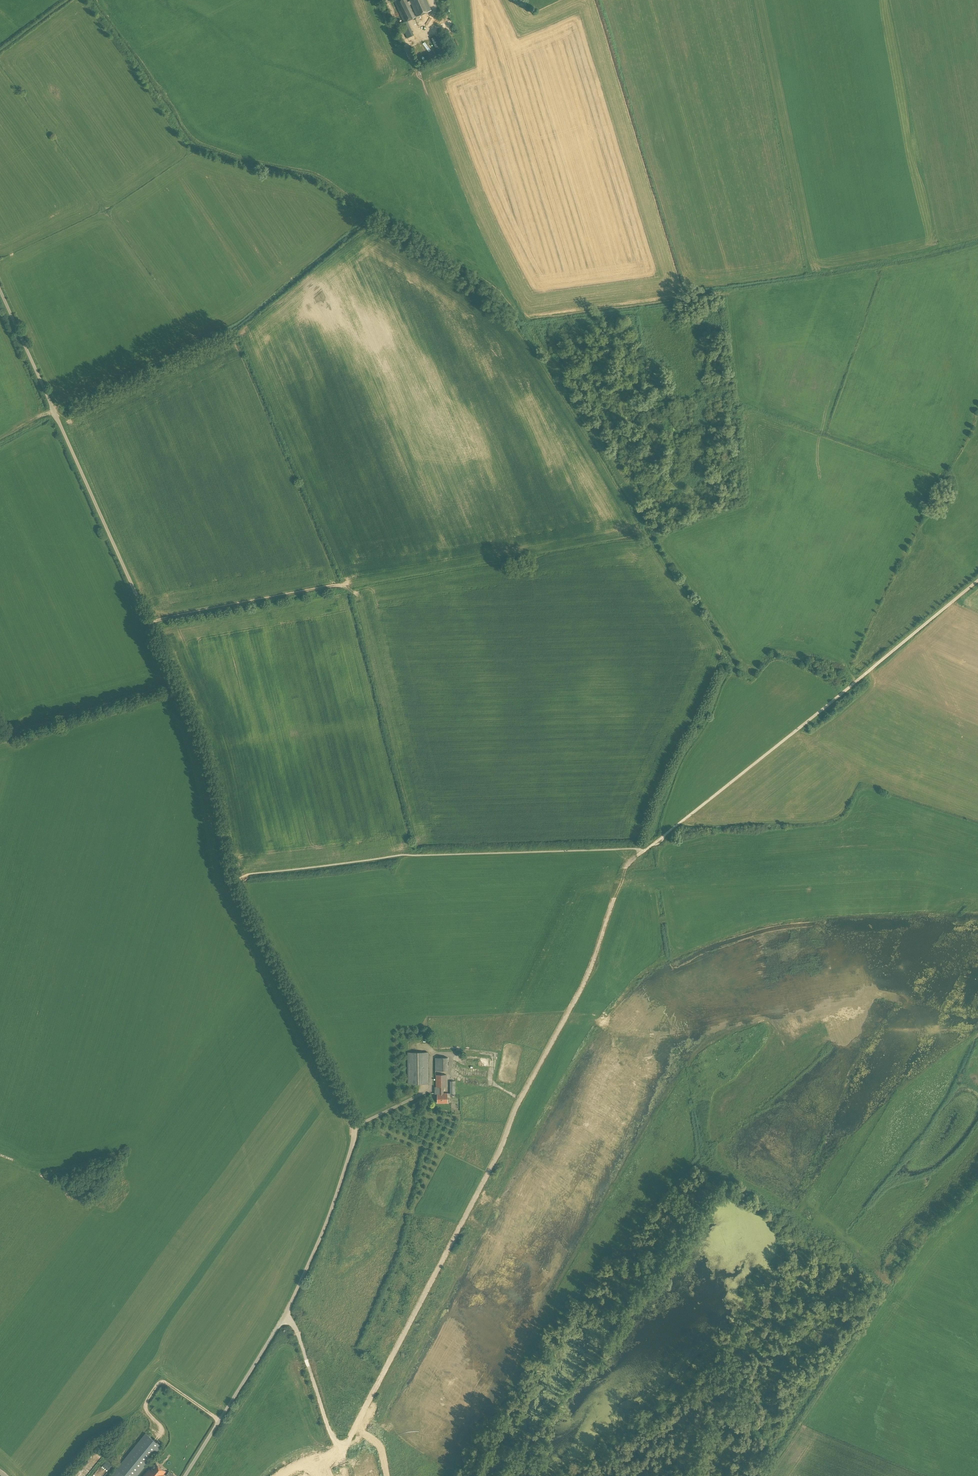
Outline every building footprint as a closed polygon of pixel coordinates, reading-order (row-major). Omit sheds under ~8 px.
[(410,1),(408,2),(407,0),(396,0),(394,1),(404,23),(401,24),(407,38),(414,35),(408,21),(415,18),(414,16),(416,15),(417,17),(432,10),(427,0),(409,0),(410,1)] [(407,1052),(408,1084),(429,1084),(428,1052),(407,1052)] [(448,1057),(435,1058),(435,1070),(448,1070),(448,1057)] [(447,1103),(447,1093),(443,1093),(443,1087),(446,1087),(446,1075),(436,1075),(436,1087),(435,1087),(435,1094),(437,1094),(437,1103),(447,1103)] [(161,1446),(146,1433),(110,1475),(136,1475),(161,1446)] [(162,1473),(164,1470),(156,1464),(151,1470),(149,1469),(143,1475),(163,1475),(164,1475),(162,1473)]
